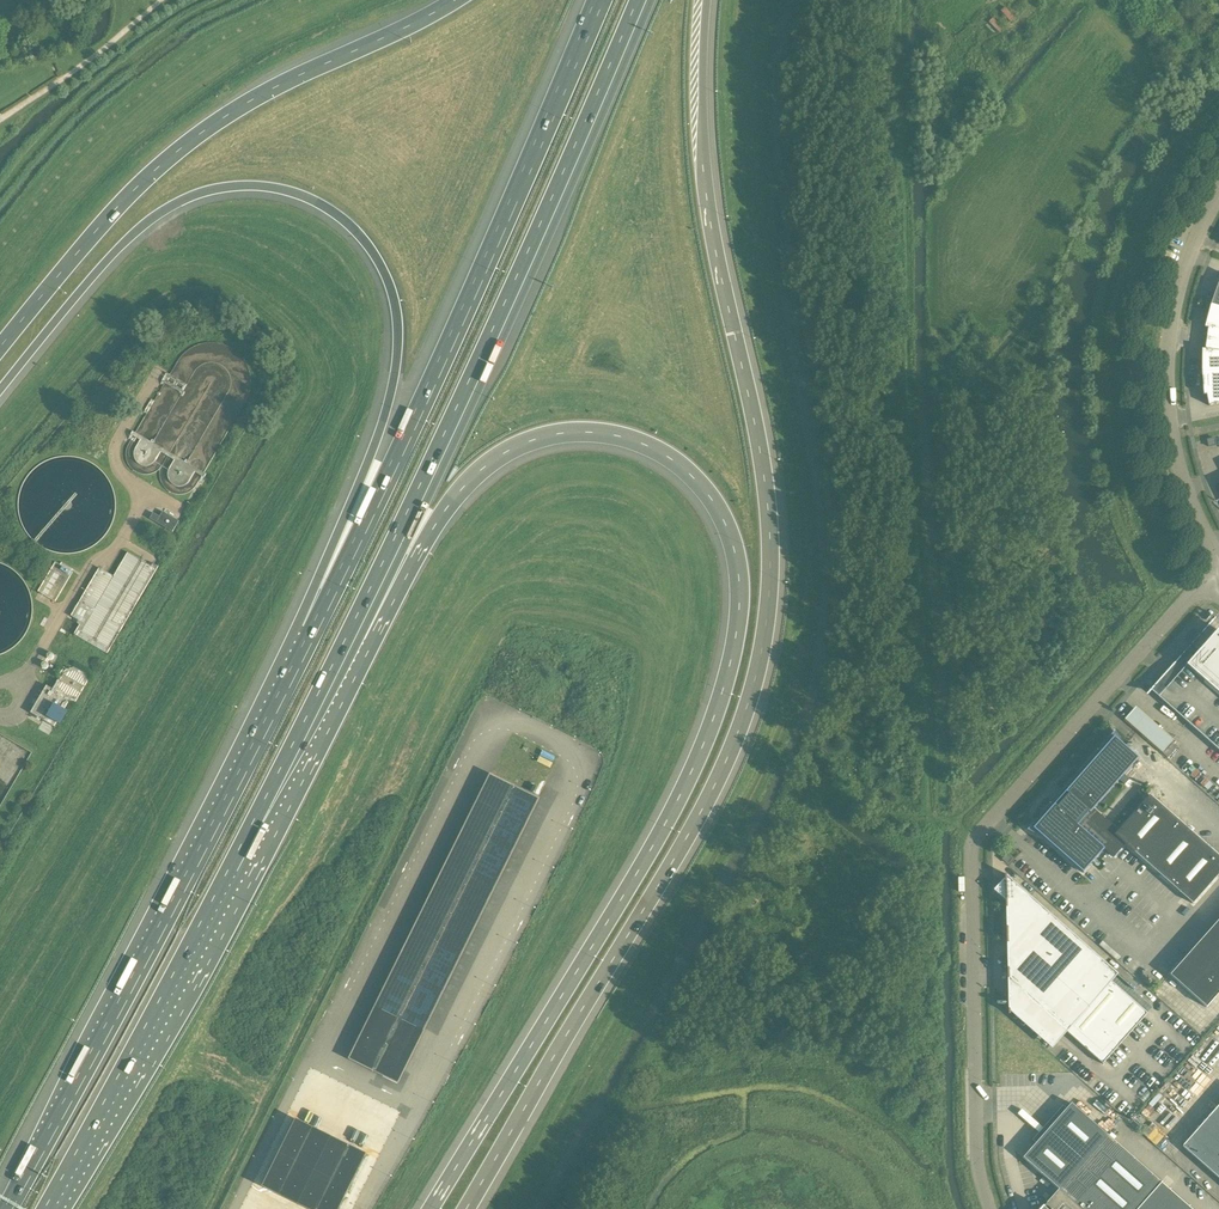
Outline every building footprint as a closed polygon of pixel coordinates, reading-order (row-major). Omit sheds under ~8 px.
[(1211,305),(1205,327),(1208,328),(1207,339),(1218,340),(1218,308),(1211,305)] [(1202,372),(1218,372),(1218,340),(1207,339),(1205,350),(1202,349),(1202,372)] [(1202,372),(1204,395),(1207,395),(1209,406),(1218,404),(1218,372),(1202,372)] [(1215,438),(1208,440),(1209,447),(1216,445),(1215,438)] [(173,532),(179,521),(163,512),(160,517),(154,513),(150,519),(173,532)] [(108,654),(159,567),(154,564),(152,566),(128,552),(114,576),(99,568),(71,616),(79,621),(77,623),(80,625),(77,630),(74,635),(108,654)] [(72,572),(55,562),(38,592),(55,602),(72,572)] [(1218,630),(1159,697),(1218,750),(1218,631),(1218,630)] [(47,685),(31,713),(54,727),(69,701),(76,702),(88,682),(85,673),(75,667),(65,670),(63,669),(59,676),(60,677),(53,689),(47,685)] [(1218,875),(1218,856),(1150,795),(1119,830),(1094,809),(1138,758),(1125,746),(1115,731),(1063,790),(1069,794),(1065,799),(1062,797),(1059,801),(1061,803),(1057,807),(1052,802),(1027,830),(1044,838),(1083,873),(1104,849),(1114,857),(1125,844),(1193,904),(1218,875)] [(0,734),(0,806),(32,753),(0,734)] [(1163,753),(1168,758),(1178,747),(1173,742),(1163,753)] [(490,775),(348,1060),(396,1084),(538,799),(490,775)] [(1008,864),(1013,859),(1008,854),(1003,859),(1008,864)] [(1098,969),(1104,963),(1028,895),(1025,898),(1007,882),(1007,874),(1005,874),(1005,880),(994,890),(1006,901),(1007,943),(1008,943),(1009,951),(1011,961),(1015,972),(1019,980),(1024,987),(1029,994),(1033,998),(1039,1005),(1038,1007),(1103,1065),(1104,1064),(1103,1063),(1148,1013),(1098,969)] [(1206,935),(1188,955),(1170,975),(1206,1008),(1218,993),(1218,919),(1206,935)] [(1042,1208),(1138,1208),(1161,1183),(1071,1103),(1024,1157),(1060,1189),(1042,1208)] [(1183,1147),(1218,1179),(1218,1105),(1183,1147)] [(263,1184),(312,1208),(339,1208),(367,1154),(296,1119),(263,1184)] [(1156,1144),(1166,1134),(1155,1124),(1146,1134),(1156,1144)] [(1161,1183),(1138,1208),(1191,1208),(1161,1183)]
